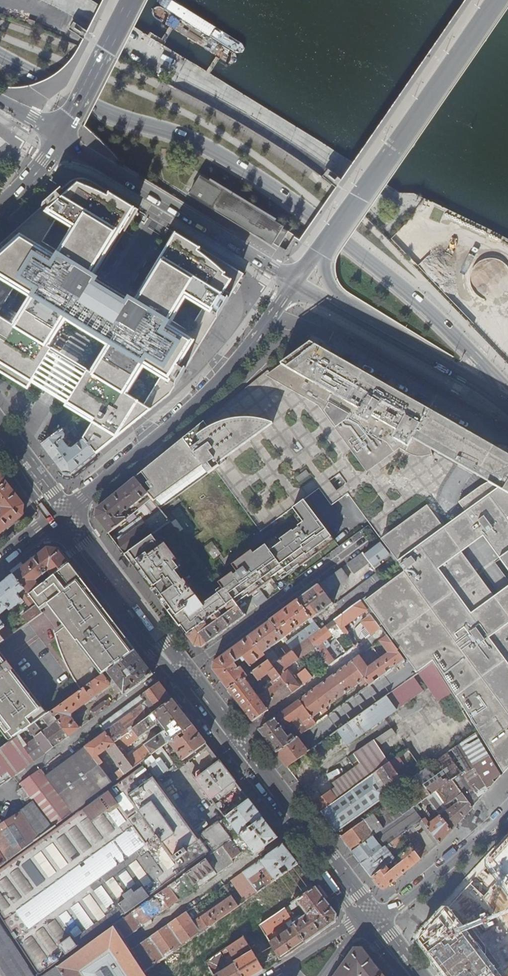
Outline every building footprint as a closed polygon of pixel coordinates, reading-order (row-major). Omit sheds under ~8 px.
[(41,0),(53,1),(52,6),(63,11),(72,11),(71,16),(78,17),(86,0),(40,0),(41,0)] [(248,226),(279,245),(288,230),(213,185),(199,176),(190,191),(248,226)] [(88,180),(85,179),(83,178),(79,178),(76,179),(73,180),(71,181),(68,183),(31,218),(4,242),(10,248),(4,254),(0,250),(0,368),(31,386),(69,323),(86,333),(105,345),(66,408),(93,424),(84,439),(96,455),(172,392),(243,274),(174,232),(133,299),(97,277),(139,210),(88,180)] [(4,242),(0,246),(0,250),(4,254),(10,248),(4,242)] [(310,343),(305,340),(273,366),(275,369),(281,365),(310,343)] [(481,440),(310,343),(281,365),(290,370),(282,384),(326,408),(324,411),(368,470),(399,446),(410,452),(411,449),(417,451),(425,451),(430,449),(463,468),(488,482),(507,493),(507,456),(481,440)] [(281,365),(275,369),(270,373),(267,375),(282,384),(290,370),(281,365)] [(226,462),(215,470),(260,532),(293,509),(303,522),(298,526),(298,527),(293,531),(292,530),(267,549),(265,545),(253,554),(252,554),(272,581),(274,583),(298,566),(299,567),(334,542),(304,501),(319,489),(332,507),(349,494),(382,539),(428,505),(443,527),(465,511),(459,502),(476,489),(488,482),(463,468),(430,449),(425,451),(417,451),(411,449),(410,452),(399,446),(368,470),(324,411),(326,408),(282,384),(267,375),(270,373),(268,370),(224,406),(229,412),(219,420),(214,414),(204,423),(208,429),(223,422),(235,419),(250,419),(263,422),(272,424),(224,459),(226,462)] [(229,412),(224,406),(214,414),(219,420),(229,412)] [(208,429),(204,423),(136,478),(148,494),(160,509),(215,470),(226,462),(224,459),(272,424),(263,422),(250,419),(235,419),(223,422),(208,429)] [(63,474),(70,475),(96,455),(84,439),(71,423),(41,446),(63,474)] [(22,517),(24,505),(0,475),(0,535),(22,517)] [(148,494),(136,478),(96,510),(96,513),(96,517),(109,534),(131,515),(128,511),(148,494)] [(488,482),(476,489),(459,502),(465,511),(457,517),(443,527),(428,506),(382,539),(401,565),(400,565),(404,571),(364,600),(417,672),(433,660),(456,697),(457,697),(503,773),(507,768),(507,586),(506,588),(499,593),(494,596),(478,574),(461,551),(473,543),(483,536),(500,559),(507,570),(507,493),(488,482)] [(141,518),(112,538),(124,554),(169,522),(161,510),(144,523),(141,518)] [(242,569),(236,573),(233,575),(222,584),(220,582),(218,583),(217,584),(169,522),(124,554),(175,621),(215,591),(227,606),(233,602),(235,604),(247,596),(256,608),(266,600),(259,590),(242,569)] [(213,558),(220,554),(211,542),(205,547),(213,558)] [(69,566),(69,565),(58,550),(47,549),(13,576),(30,596),(40,588),(36,583),(48,574),(52,579),(69,566)] [(259,590),(272,581),(252,554),(253,554),(250,551),(231,566),(236,573),(242,569),(259,590)] [(370,563),(363,553),(347,564),(354,574),(370,563)] [(113,622),(69,566),(52,579),(40,588),(30,596),(35,603),(37,606),(41,611),(49,605),(66,626),(56,634),(60,644),(63,651),(66,659),(69,665),(76,662),(79,665),(72,670),(75,675),(79,681),(84,688),(85,687),(130,655),(132,653),(124,642),(127,640),(121,632),(119,634),(111,624),(113,622)] [(350,578),(342,568),(298,600),(311,618),(312,620),(333,604),(326,595),(350,578)] [(222,584),(233,575),(232,573),(220,582),(222,584)] [(385,583),(378,573),(358,588),(365,598),(385,583)] [(13,576),(0,587),(0,617),(5,612),(4,612),(8,609),(10,611),(20,603),(22,605),(25,603),(19,596),(19,595),(20,595),(30,607),(35,603),(30,596),(13,576)] [(365,598),(358,588),(337,603),(343,611),(341,612),(343,614),(361,601),(365,598)] [(215,591),(175,621),(186,636),(204,623),(210,618),(218,612),(226,607),(227,606),(215,591)] [(311,618),(298,600),(270,621),(283,639),(311,618)] [(361,601),(343,614),(326,626),(332,635),(336,639),(347,631),(344,627),(365,612),(367,616),(370,614),(361,601)] [(204,623),(186,636),(195,647),(202,647),(244,617),(235,604),(233,602),(227,606),(226,607),(229,612),(222,617),(218,612),(210,618),(214,623),(207,627),(204,623)] [(28,624),(43,613),(41,611),(37,606),(22,617),(28,624)] [(380,628),(371,616),(364,621),(372,634),(380,628)] [(5,641),(12,635),(0,620),(0,635),(5,641)] [(268,661),(292,693),(299,687),(286,669),(296,662),(299,665),(301,663),(299,660),(292,651),(279,660),(270,649),(283,639),(270,621),(249,636),(264,656),(268,661)] [(309,639),(320,631),(314,622),(311,624),(312,626),(287,644),(292,651),(309,639)] [(332,635),(326,626),(320,631),(309,639),(325,662),(328,666),(334,662),(320,644),(332,635)] [(213,670),(228,690),(251,674),(243,664),(237,668),(236,666),(238,664),(236,662),(240,659),(242,662),(244,661),(249,667),(264,656),(249,636),(214,663),(213,670)] [(404,660),(386,636),(379,641),(388,653),(368,667),(359,656),(352,661),(365,679),(370,685),(377,680),(375,677),(373,679),(372,677),(377,674),(379,678),(404,660)] [(325,662),(309,639),(292,651),(299,660),(308,653),(312,651),(313,653),(322,665),(325,662)] [(342,648),(338,643),(333,647),(337,652),(342,648)] [(125,696),(154,675),(135,651),(132,653),(130,655),(89,684),(92,688),(92,689),(90,689),(89,690),(89,691),(88,691),(85,687),(84,688),(51,712),(69,736),(80,729),(72,717),(72,713),(109,686),(110,686),(110,684),(114,681),(125,696)] [(9,742),(15,738),(19,735),(28,729),(36,723),(46,716),(0,653),(0,730),(9,742)] [(252,722),(292,693),(268,661),(251,674),(228,690),(252,722)] [(365,679),(352,661),(299,700),(313,720),(316,719),(314,716),(365,679)] [(76,662),(69,665),(72,670),(79,665),(76,662)] [(304,683),(313,677),(306,669),(297,675),(304,683)] [(115,744),(173,701),(160,683),(101,726),(106,732),(115,744)] [(386,695),(337,731),(347,744),(396,710),(386,695)] [(258,730),(276,753),(297,737),(316,724),(313,720),(299,700),(258,730)] [(170,743),(193,726),(173,701),(115,744),(122,753),(124,751),(158,726),(164,733),(130,758),(127,760),(134,769),(144,761),(145,761),(163,748),(170,743)] [(91,713),(95,718),(110,707),(107,702),(104,702),(92,711),(91,713)] [(41,730),(43,733),(54,748),(69,736),(51,712),(46,716),(36,723),(41,730)] [(36,723),(28,729),(33,736),(41,730),(36,723)] [(183,761),(207,744),(193,726),(170,743),(183,761)] [(122,753),(115,744),(106,732),(85,747),(113,784),(117,781),(98,756),(106,750),(121,769),(116,773),(121,779),(134,769),(127,760),(122,753)] [(501,775),(475,732),(447,753),(461,774),(464,772),(482,796),(501,775)] [(15,738),(34,762),(54,748),(43,733),(27,745),(19,735),(15,738)] [(297,737),(276,753),(287,767),(317,745),(314,741),(305,747),(297,737)] [(3,765),(5,768),(0,771),(0,787),(34,762),(15,738),(0,749),(0,767),(3,765)] [(348,758),(354,767),(364,780),(371,775),(389,762),(375,740),(348,758)] [(45,777),(73,814),(113,784),(85,747),(45,777)] [(145,761),(159,779),(174,768),(174,763),(163,748),(145,761)] [(122,753),(127,760),(130,758),(124,751),(122,753)] [(422,770),(407,781),(416,793),(422,801),(427,798),(452,779),(461,774),(447,753),(422,770)] [(404,765),(399,755),(389,762),(371,775),(385,797),(403,784),(395,771),(404,765)] [(214,803),(238,785),(217,758),(193,775),(214,803)] [(145,761),(144,761),(158,780),(159,779),(145,761)] [(39,974),(40,975),(209,852),(199,838),(197,839),(144,766),(0,870),(0,915),(39,974)] [(314,802),(321,811),(364,780),(354,767),(332,782),(335,787),(331,791),(330,790),(314,802)] [(33,803),(53,828),(73,814),(45,777),(40,770),(19,785),(33,803)] [(452,779),(472,808),(482,796),(464,772),(461,774),(452,779)] [(371,775),(364,780),(321,811),(336,832),(385,797),(371,775)] [(451,831),(472,808),(452,779),(427,798),(440,816),(451,831)] [(399,805),(397,807),(403,815),(413,808),(422,801),(416,793),(399,805)] [(214,853),(263,818),(249,799),(225,816),(225,817),(219,822),(219,823),(202,836),(214,853)] [(393,801),(340,837),(351,851),(403,815),(397,807),(393,801)] [(53,828),(33,803),(21,813),(0,826),(0,867),(53,828)] [(403,815),(351,851),(361,864),(401,835),(422,820),(413,808),(403,815)] [(423,822),(439,844),(451,831),(440,816),(428,824),(425,820),(423,822)] [(254,855),(278,837),(263,818),(214,853),(184,875),(194,889),(233,862),(232,860),(249,848),(254,855)] [(411,847),(420,860),(439,844),(423,822),(422,820),(401,835),(405,840),(408,844),(411,847)] [(401,835),(361,864),(371,877),(394,859),(389,851),(405,840),(401,835)] [(507,889),(507,840),(487,863),(507,889)] [(275,880),(298,864),(284,845),(283,844),(242,873),(257,892),(264,887),(254,874),(264,867),(270,874),(262,880),(266,886),(269,884),(275,880)] [(394,859),(371,877),(380,889),(385,889),(420,860),(411,847),(408,850),(394,859)] [(179,879),(169,886),(179,900),(189,893),(179,879)] [(169,886),(113,925),(123,939),(179,900),(169,886)] [(295,925),(306,942),(335,922),(336,914),(315,887),(291,903),(284,908),(286,912),(298,903),(307,914),(297,921),(292,913),(289,915),(291,918),(292,921),(293,922),(295,925)] [(186,912),(130,951),(144,972),(238,906),(231,896),(193,922),(186,912)] [(206,963),(205,963),(203,959),(234,938),(236,941),(243,937),(256,928),(251,921),(249,923),(238,906),(144,972),(147,975),(214,975),(206,963)] [(450,908),(442,907),(414,938),(444,975),(501,975),(450,908)] [(284,908),(260,925),(266,936),(291,918),(289,915),(286,912),(284,908)] [(0,921),(0,975),(35,975),(0,921)] [(63,975),(84,975),(81,971),(109,951),(126,975),(147,975),(144,972),(130,951),(123,939),(113,925),(57,967),(63,975)] [(270,942),(281,959),(306,942),(295,925),(270,942)] [(231,957),(239,953),(242,957),(234,962),(243,975),(253,975),(263,970),(252,952),(249,947),(243,937),(236,941),(226,948),(228,952),(231,957)] [(334,975),(381,975),(383,975),(362,948),(355,947),(334,975)] [(214,975),(243,975),(234,962),(233,959),(227,963),(229,966),(226,968),(224,964),(222,966),(224,969),(220,972),(218,969),(214,967),(225,960),(223,957),(227,954),(226,953),(228,952),(226,948),(206,963),(214,975)] [(84,975),(126,975),(109,951),(81,971),(84,975)] [(57,967),(45,975),(63,975),(57,967)]
